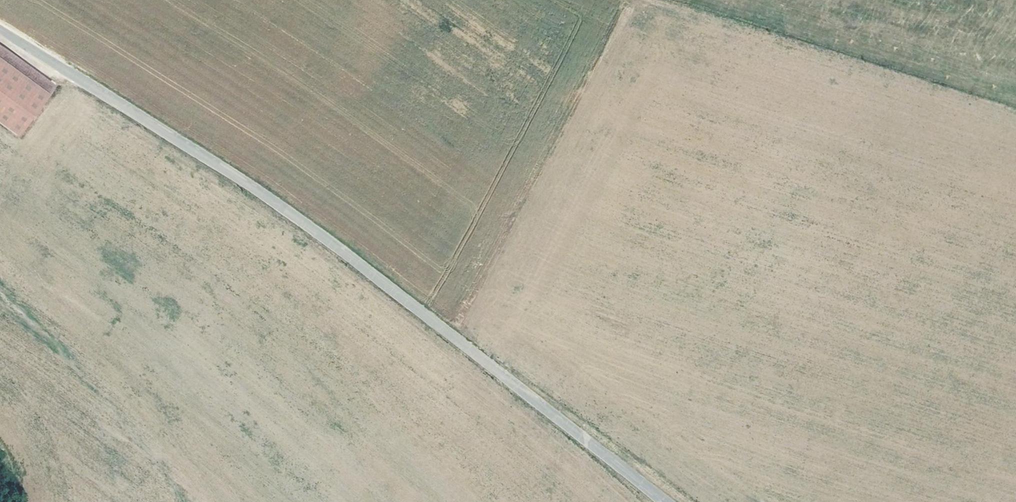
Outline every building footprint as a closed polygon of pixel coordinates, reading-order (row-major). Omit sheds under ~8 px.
[(52,96),(57,88),(4,47),(0,44),(0,58),(52,96)] [(52,96),(0,58),(0,124),(24,141),(52,96)]
